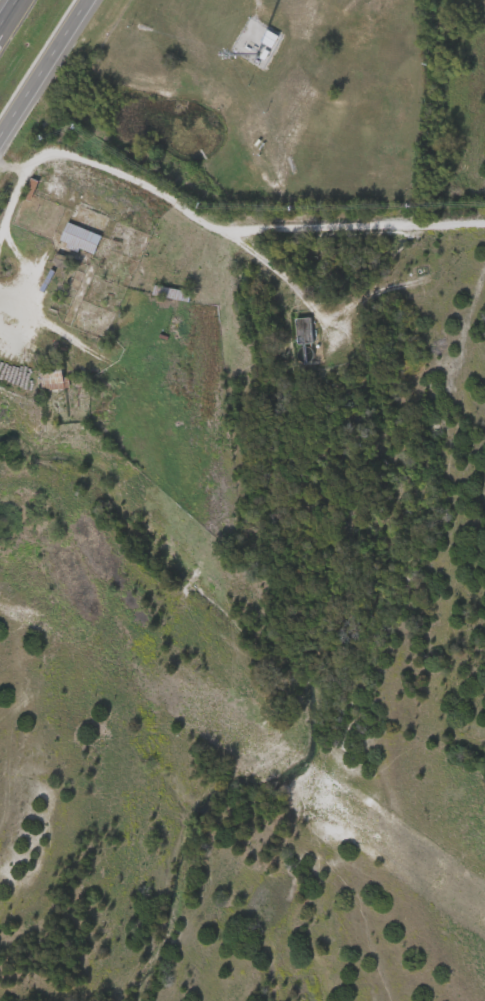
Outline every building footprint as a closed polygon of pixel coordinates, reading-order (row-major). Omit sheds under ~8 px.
[(33,199),(25,197),(31,176),(39,179),(33,199)] [(103,235),(96,253),(61,238),(69,220),(103,235)] [(191,298),(153,294),(154,286),(191,289),(191,298)] [(316,340),(300,341),(299,316),(315,315),(316,340)] [(66,388),(42,388),(42,369),(66,369),(66,388)]
